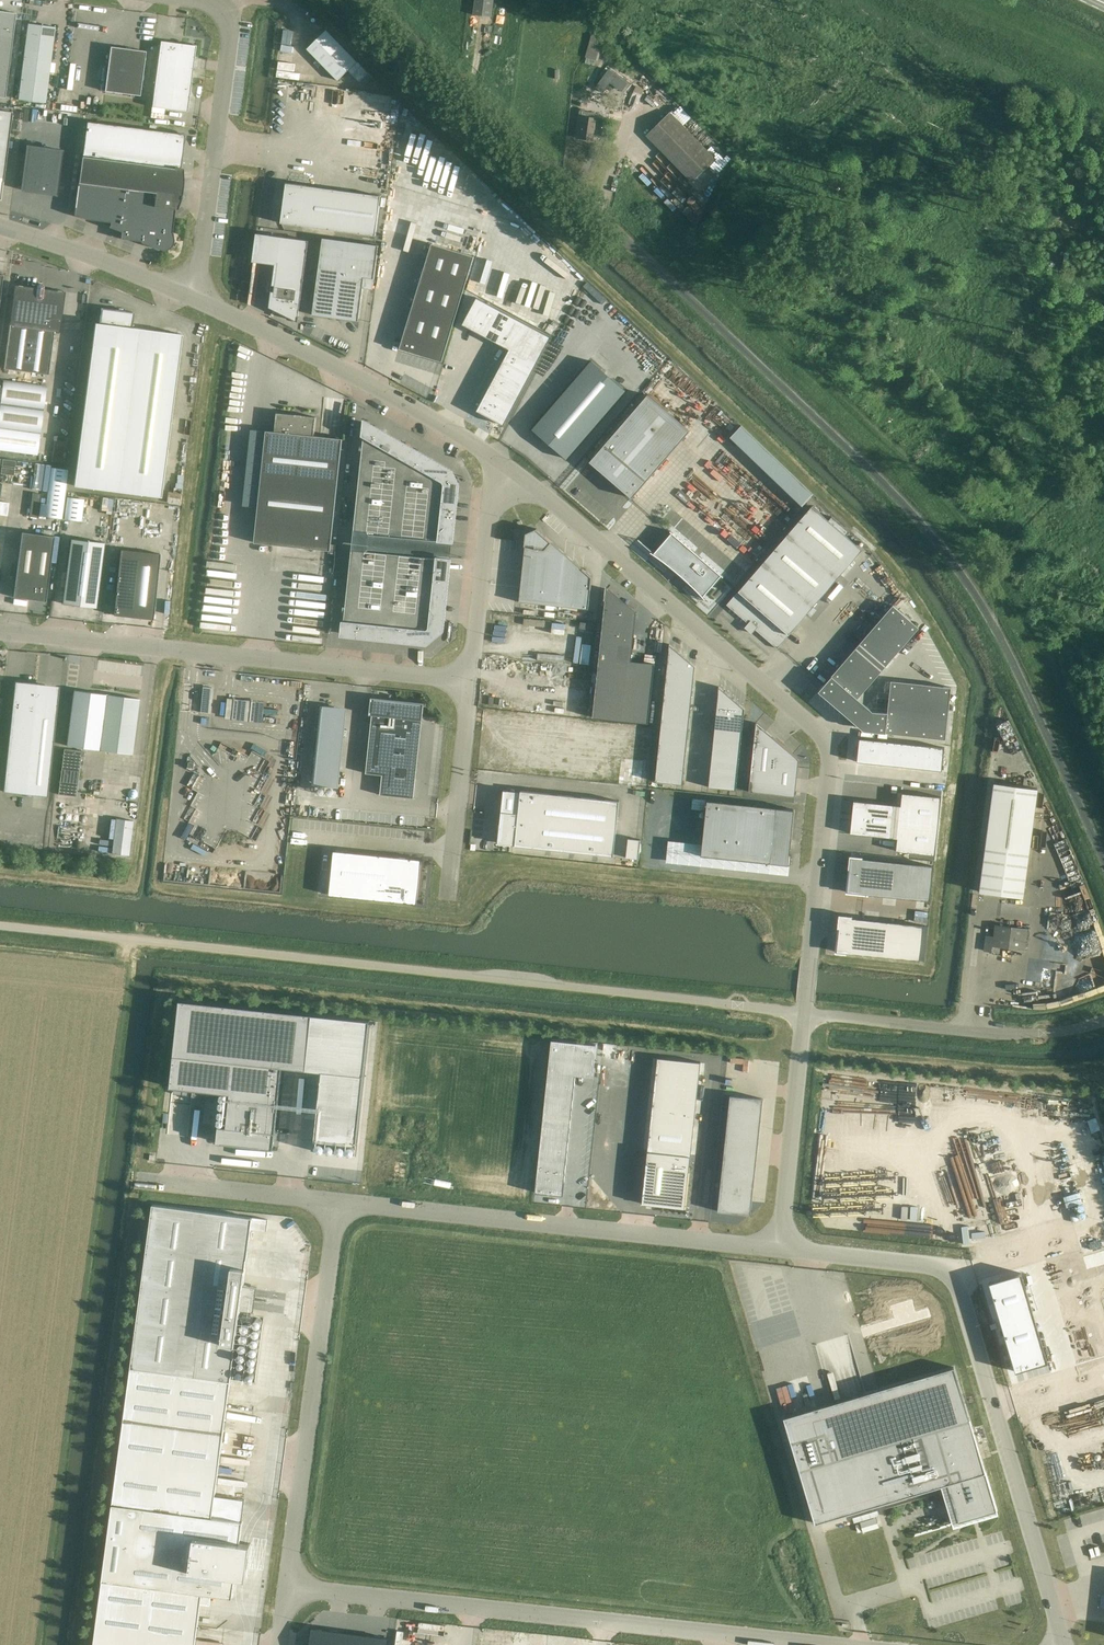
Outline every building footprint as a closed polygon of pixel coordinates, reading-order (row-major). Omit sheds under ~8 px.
[(474,15),(491,17),(493,0),(476,0),(474,15)] [(14,24),(16,13),(0,11),(0,65),(9,66),(14,24)] [(28,23),(27,34),(18,100),(45,103),(55,27),(28,23)] [(605,29),(595,26),(592,35),(591,35),(585,57),(586,58),(585,63),(597,66),(605,38),(602,37),(605,29)] [(323,33),(304,50),(332,78),(350,61),(323,33)] [(282,36),(279,59),(286,60),(288,37),(282,36)] [(160,41),(159,52),(152,107),(187,111),(195,52),(196,52),(197,45),(187,44),(160,41)] [(145,51),(110,47),(104,91),(139,95),(145,51)] [(9,66),(0,65),(0,97),(5,98),(9,66)] [(604,95),(593,94),(591,105),(603,107),(604,95)] [(1,200),(12,112),(0,111),(0,200),(1,200)] [(580,111),(579,116),(576,138),(593,140),(596,118),(595,118),(595,113),(580,111)] [(670,112),(654,127),(647,135),(692,182),(716,159),(670,112)] [(185,135),(174,133),(87,122),(82,156),(175,169),(180,169),(185,135)] [(27,146),(21,190),(55,194),(61,150),(27,146)] [(75,204),(74,215),(87,219),(111,222),(110,226),(109,226),(109,227),(121,232),(120,239),(141,241),(170,245),(172,232),(175,208),(170,207),(171,195),(175,169),(82,156),(79,182),(78,182),(75,204)] [(520,182),(509,183),(510,197),(521,197),(520,182)] [(286,183),(281,223),(376,236),(381,196),(286,183)] [(309,240),(257,233),(253,261),(275,265),(273,285),(275,285),(274,291),(271,291),(269,307),(294,319),(298,322),(299,316),(309,240)] [(379,245),(323,238),(313,314),(358,320),(364,277),(374,278),(379,245)] [(432,243),(400,348),(442,361),(474,256),(432,243)] [(15,285),(4,368),(48,374),(54,331),(60,332),(65,292),(44,289),(44,286),(43,284),(38,283),(37,285),(36,288),(15,285)] [(478,299),(463,326),(507,350),(478,406),(505,421),(549,339),(478,299)] [(99,323),(95,323),(74,486),(161,497),(182,334),(132,327),(134,312),(101,308),(99,323)] [(553,447),(566,458),(626,390),(592,361),(532,429),(552,447),(553,447)] [(0,403),(0,428),(40,433),(47,386),(3,380),(0,403)] [(648,395),(590,462),(632,498),(690,431),(648,395)] [(277,413),(275,431),(266,430),(266,431),(258,507),(254,542),(331,550),(343,439),(314,436),(316,417),(302,415),(295,414),(295,415),(277,413)] [(364,441),(362,461),(383,463),(386,434),(366,422),(364,441)] [(814,495),(741,425),(730,436),(803,507),(814,495)] [(37,456),(40,433),(0,428),(0,452),(37,456)] [(258,507),(266,431),(251,429),(243,505),(258,507)] [(383,463),(381,489),(398,490),(402,491),(407,446),(397,440),(386,434),(383,463)] [(407,446),(402,491),(404,491),(417,493),(418,492),(424,493),(428,458),(418,452),(407,446)] [(428,458),(424,493),(426,493),(457,497),(458,485),(451,471),(440,464),(428,458)] [(360,473),(359,486),(378,488),(381,489),(383,463),(362,461),(360,473)] [(48,494),(45,516),(62,518),(65,497),(69,470),(51,467),(48,494)] [(359,486),(356,508),(395,512),(398,490),(381,489),(378,488),(359,486)] [(395,512),(393,534),(413,537),(416,514),(418,492),(417,493),(404,491),(402,491),(398,490),(395,512)] [(418,492),(416,514),(454,519),(457,497),(426,493),(424,493),(418,492)] [(67,497),(64,519),(81,521),(84,499),(67,497)] [(812,506),(727,605),(749,624),(745,628),(752,633),(755,629),(778,649),(779,647),(792,631),(862,550),(846,535),(849,531),(832,516),(829,521),(812,506)] [(356,508),(354,530),(393,534),(395,512),(356,508)] [(416,514),(413,537),(452,541),(454,519),(416,514)] [(592,577),(537,528),(526,533),(525,545),(525,546),(520,600),(519,600),(519,602),(521,602),(589,609),(591,589),(592,577)] [(21,532),(13,597),(46,601),(54,536),(21,532)] [(672,532),(653,554),(672,568),(673,566),(688,579),(687,581),(703,597),(722,575),(672,532)] [(71,538),(63,602),(63,603),(95,608),(104,542),(71,538)] [(427,643),(442,630),(450,560),(436,558),(352,549),(344,620),(343,633),(343,634),(344,634),(427,643)] [(113,615),(153,619),(160,554),(120,550),(113,615)] [(606,600),(593,717),(648,723),(655,663),(631,661),(637,611),(606,586),(605,600),(606,600)] [(831,677),(819,691),(864,731),(886,733),(946,739),(951,687),(944,687),(944,688),(891,682),(888,713),(873,711),(857,698),(918,627),(893,605),(831,677)] [(670,644),(655,782),(683,785),(695,666),(670,644)] [(15,682),(3,791),(47,796),(57,708),(43,707),(46,685),(15,682)] [(213,687),(206,687),(203,713),(210,714),(213,687)] [(720,688),(709,787),(735,790),(744,709),(720,688)] [(100,750),(107,695),(74,690),(70,718),(67,745),(100,750)] [(132,754),(139,699),(107,695),(100,750),(132,754)] [(424,703),(391,700),(374,698),(366,773),(382,775),(380,795),(414,798),(422,721),(421,721),(421,720),(422,720),(424,703)] [(227,718),(251,720),(253,702),(246,701),(245,713),(234,712),(236,700),(229,699),(227,718)] [(346,708),(321,705),(312,785),(340,787),(346,708)] [(756,722),(749,791),(795,796),(799,759),(756,722)] [(859,738),(857,762),(942,771),(945,747),(902,743),(859,738)] [(65,748),(60,782),(78,784),(81,756),(84,757),(85,751),(82,751),(65,748)] [(994,783),(979,891),(1024,897),(1038,789),(994,783)] [(501,812),(498,843),(515,845),(515,846),(614,856),(620,801),(521,791),(519,813),(501,812)] [(854,801),(850,833),(898,838),(896,851),(936,855),(942,797),(902,793),(901,806),(854,801)] [(795,810),(707,800),(701,856),(789,865),(795,810)] [(628,838),(626,858),(639,859),(641,840),(628,838)] [(334,850),(329,895),(417,904),(422,859),(334,850)] [(851,857),(847,892),(930,901),(933,866),(892,861),(851,857)] [(1000,947),(1025,950),(1031,907),(998,903),(994,937),(986,936),(984,950),(999,952),(1000,947)] [(841,917),(837,952),(920,960),(923,925),(841,917)] [(180,1000),(171,1087),(193,1089),(220,1092),(230,1093),(227,1126),(219,1125),(217,1142),(274,1148),(282,1067),(306,1069),(323,1071),(316,1140),(356,1144),(369,1021),(312,1014),(180,1000)] [(551,1040),(535,1192),(563,1195),(576,1075),(593,1077),(596,1044),(551,1040)] [(658,1057),(642,1203),(685,1208),(701,1062),(658,1057)] [(730,1095),(718,1211),(751,1214),(763,1099),(730,1095)] [(94,1644),(195,1644),(201,1604),(210,1606),(211,1594),(233,1597),(235,1576),(246,1577),(251,1543),(240,1542),(243,1520),(242,1520),(212,1516),(215,1496),(230,1381),(247,1256),(248,1256),(251,1229),(267,1231),(268,1219),(153,1204),(94,1644)] [(1021,1273),(989,1282),(1016,1371),(1047,1361),(1021,1273)] [(954,1366),(784,1417),(816,1523),(942,1485),(953,1524),(997,1511),(954,1366)] [(307,1644),(386,1644),(387,1638),(311,1627),(309,1642),(307,1642),(307,1644)]
